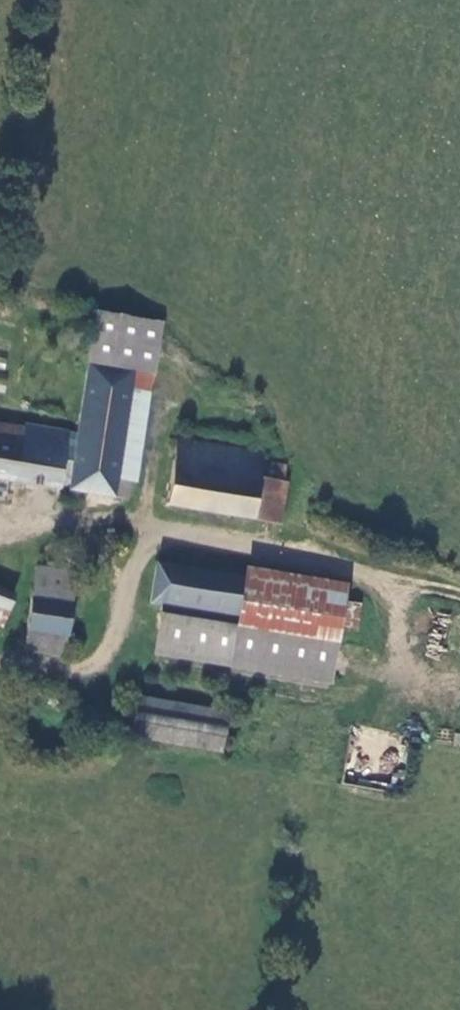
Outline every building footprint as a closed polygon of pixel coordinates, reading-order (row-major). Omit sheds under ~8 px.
[(89,356),(154,369),(162,322),(95,310),(89,356)] [(101,496),(121,500),(125,481),(107,479),(121,398),(127,370),(87,363),(72,432),(0,421),(0,480),(101,496)] [(107,479),(125,481),(127,481),(138,400),(121,398),(107,479)] [(263,451),(176,437),(164,507),(251,522),(258,480),(263,451)] [(251,522),(278,526),(285,485),(258,480),(251,522)] [(234,620),(241,578),(154,563),(147,605),(161,608),(234,620)] [(35,566),(25,632),(65,638),(76,574),(35,566)] [(233,626),(331,643),(341,588),(243,571),(241,578),(234,620),(233,626)] [(7,613),(14,594),(0,589),(0,611),(7,613)] [(153,653),(327,683),(334,643),(331,643),(233,626),(234,620),(161,608),(153,653)] [(65,638),(25,632),(22,651),(63,657),(65,638)] [(222,753),(229,714),(136,698),(129,738),(222,753)]
